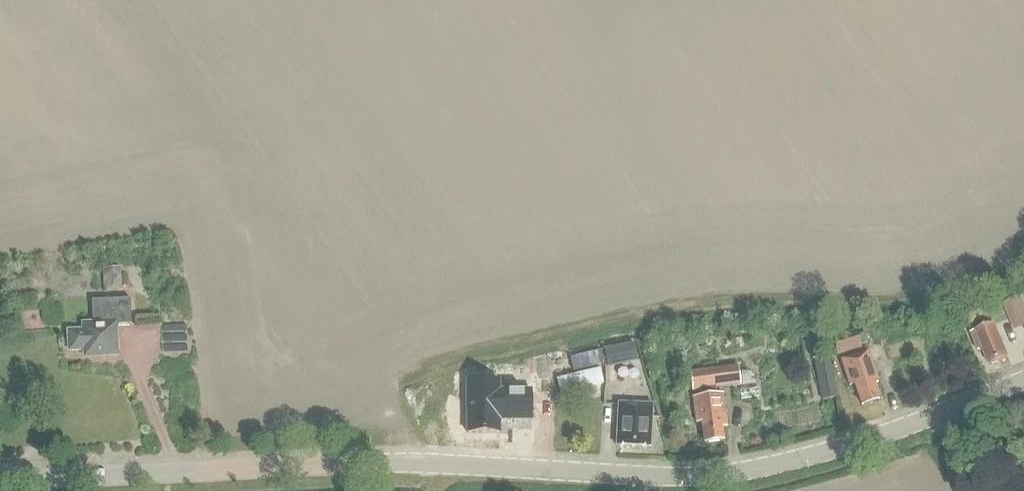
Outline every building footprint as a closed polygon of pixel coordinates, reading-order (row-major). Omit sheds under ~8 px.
[(121,268),(103,269),(104,288),(121,287),(121,268)] [(1014,332),(1023,328),(1023,303),(1022,297),(1003,305),(1014,332)] [(94,325),(85,326),(85,331),(69,332),(70,352),(86,351),(86,357),(117,355),(116,326),(132,325),(131,299),(92,301),(94,325)] [(983,307),(962,316),(967,327),(988,318),(983,307)] [(986,327),(970,334),(977,351),(982,351),(989,366),(1008,359),(994,324),(986,327)] [(831,339),(837,357),(861,349),(855,331),(831,339)] [(633,343),(612,348),(616,365),(637,361),(633,343)] [(599,351),(577,355),(579,366),(602,361),(599,351)] [(861,403),(879,398),(874,382),(877,381),(867,352),(863,353),(862,351),(840,359),(849,386),(854,385),(861,403)] [(839,397),(831,358),(816,360),(823,400),(839,397)] [(737,366),(689,372),(692,392),(698,391),(715,389),(740,386),(737,366)] [(468,382),(467,434),(500,434),(500,421),(532,421),(532,391),(500,391),(500,382),(468,382)] [(722,428),(726,427),(721,393),(716,393),(699,396),(693,397),(696,423),(701,422),(704,442),(724,439),(722,428)] [(651,449),(654,405),(619,403),(617,446),(651,449)]
